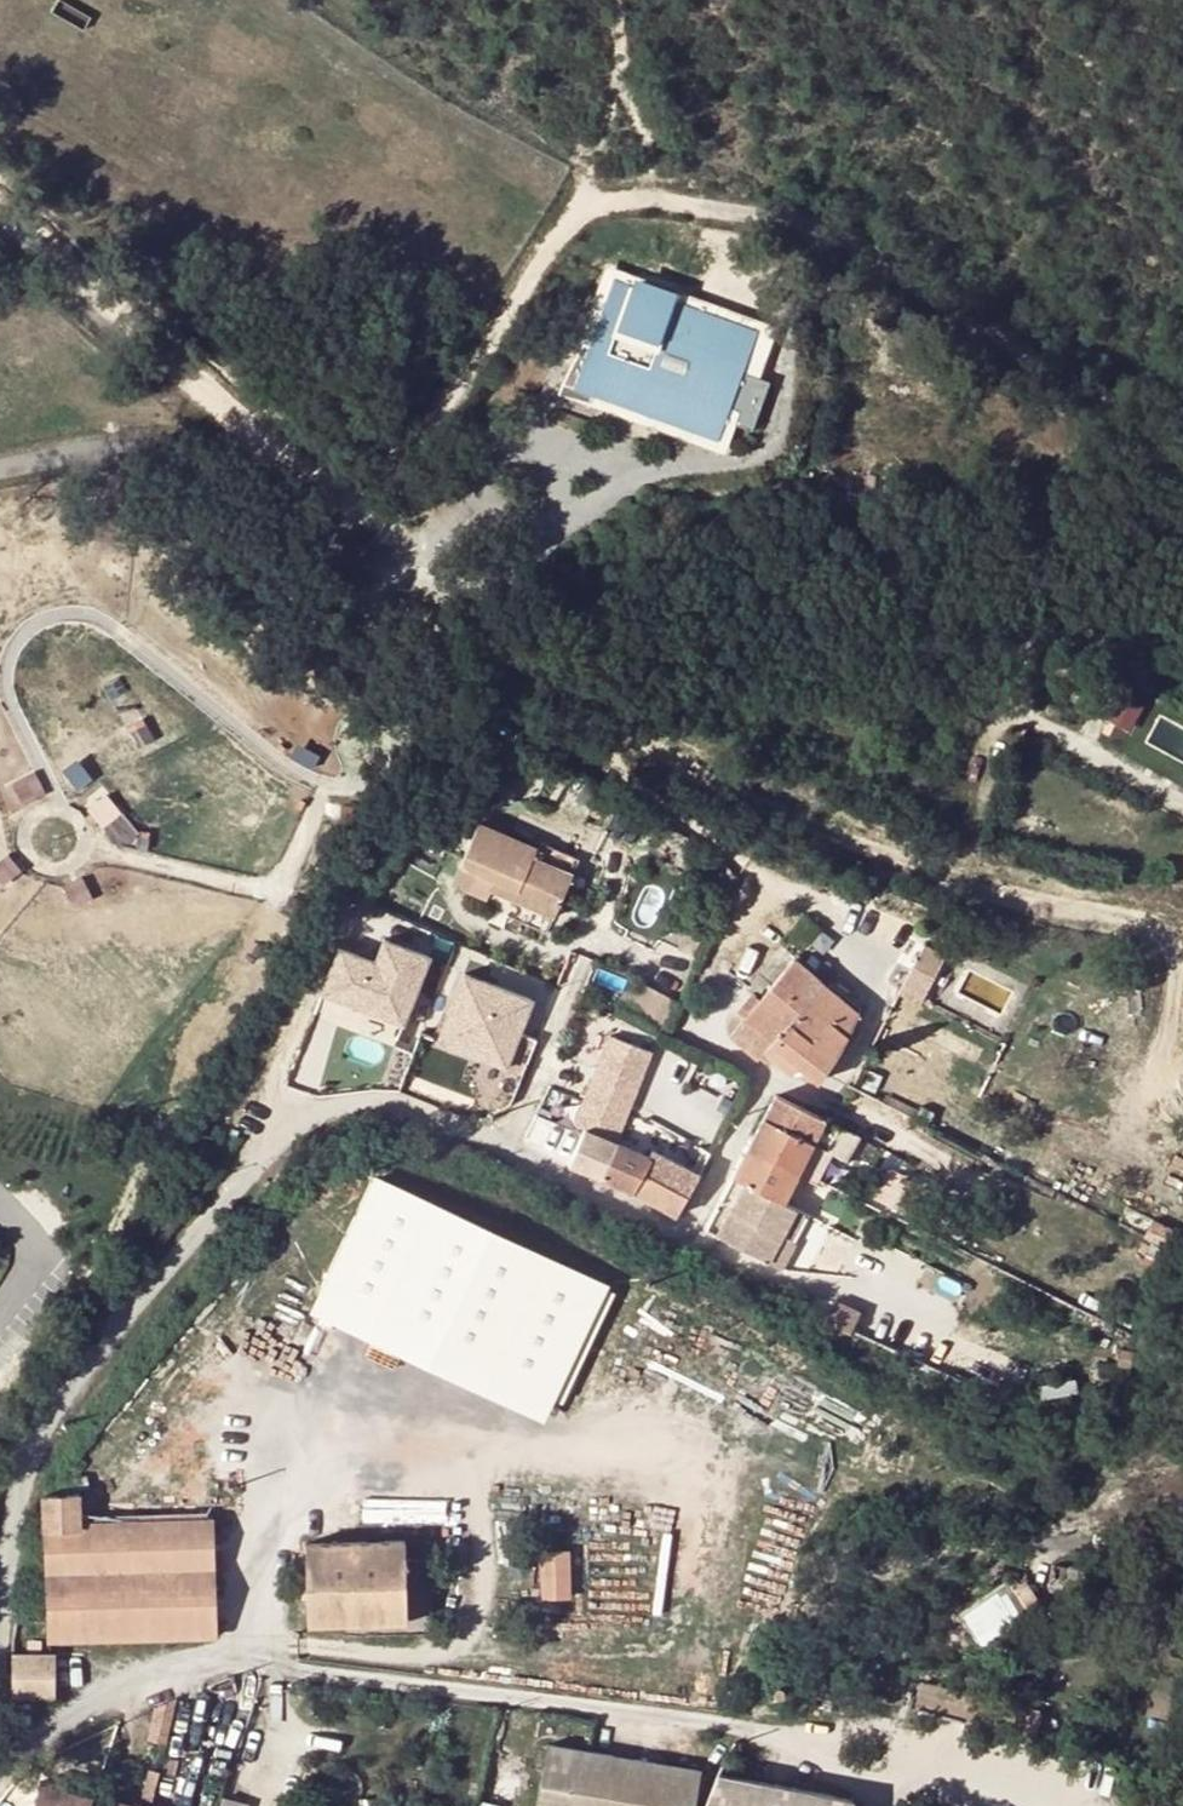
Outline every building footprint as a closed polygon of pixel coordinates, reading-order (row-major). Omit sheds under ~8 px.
[(567,336),(573,338),(597,273),(624,282),(627,274),(661,287),(658,294),(742,323),(746,314),(662,284),(628,272),(601,262),(591,259),(587,269),(563,335),(553,364),(567,336)] [(553,364),(543,387),(575,396),(577,390),(704,434),(715,402),(724,405),(719,417),(737,423),(754,375),(727,365),(742,323),(658,294),(661,287),(627,274),(624,282),(597,273),(573,338),(567,336),(553,364)] [(575,396),(543,387),(574,399),(699,443),(708,447),(713,437),(719,417),(724,405),(715,402),(704,434),(577,390),(575,396)] [(512,898),(553,915),(577,858),(539,842),(536,847),(478,822),(460,863),(495,878),(516,888),(512,898)] [(491,889),(512,898),(516,888),(495,878),(491,889)] [(952,948),(923,935),(905,975),(895,970),(888,987),(935,1009),(940,998),(946,1001),(959,972),(944,966),(952,948)] [(374,960),(338,947),(321,992),(403,1022),(428,954),(382,937),(374,960)] [(783,1064),(802,1026),(812,1005),(853,1023),(862,1006),(841,989),(838,991),(797,957),(732,1034),(759,1057),(766,1049),(783,1064)] [(528,1000),(461,973),(434,1041),(468,1054),(474,1040),(507,1054),(528,1000)] [(643,984),(632,1009),(666,1023),(676,997),(643,984)] [(812,1005),(802,1026),(842,1043),(853,1023),(812,1005)] [(838,1050),(842,1043),(802,1026),(783,1064),(793,1073),(799,1066),(819,1080),(825,1071),(838,1050)] [(571,1163),(601,1177),(616,1140),(629,1108),(652,1049),(611,1033),(576,1123),(586,1127),(571,1163)] [(502,1067),(507,1054),(474,1040),(468,1054),(502,1067)] [(826,1117),(778,1093),(753,1144),(800,1167),(826,1117)] [(680,1214),(701,1172),(655,1149),(652,1156),(616,1140),(601,1177),(680,1214)] [(784,1200),(800,1167),(753,1144),(737,1176),(747,1181),(784,1200)] [(607,1273),(371,1165),(304,1310),(540,1418),(607,1273)] [(901,1179),(884,1171),(873,1195),(889,1203),(901,1179)] [(784,1200),(747,1181),(721,1235),(772,1259),(784,1234),(798,1206),(784,1200)] [(806,1210),(798,1206),(784,1234),(792,1238),(806,1210)] [(1169,1253),(1141,1239),(1133,1256),(1161,1270),(1169,1253)] [(80,1491),(46,1492),(47,1523),(80,1522),(80,1491)] [(80,1522),(47,1523),(51,1639),(216,1633),(211,1517),(80,1522)] [(308,1548),(309,1594),(309,1623),(407,1621),(406,1540),(307,1542),(308,1548)] [(580,1597),(577,1546),(541,1548),(545,1599),(580,1597)] [(1016,1581),(972,1612),(996,1645),(1040,1614),(1016,1581)] [(55,1697),(53,1652),(13,1651),(13,1698),(55,1697)] [(696,1766),(562,1743),(551,1805),(689,1805),(696,1766)] [(847,1791),(712,1768),(697,1805),(845,1805),(847,1791)] [(41,1778),(34,1805),(143,1805),(41,1778)]
